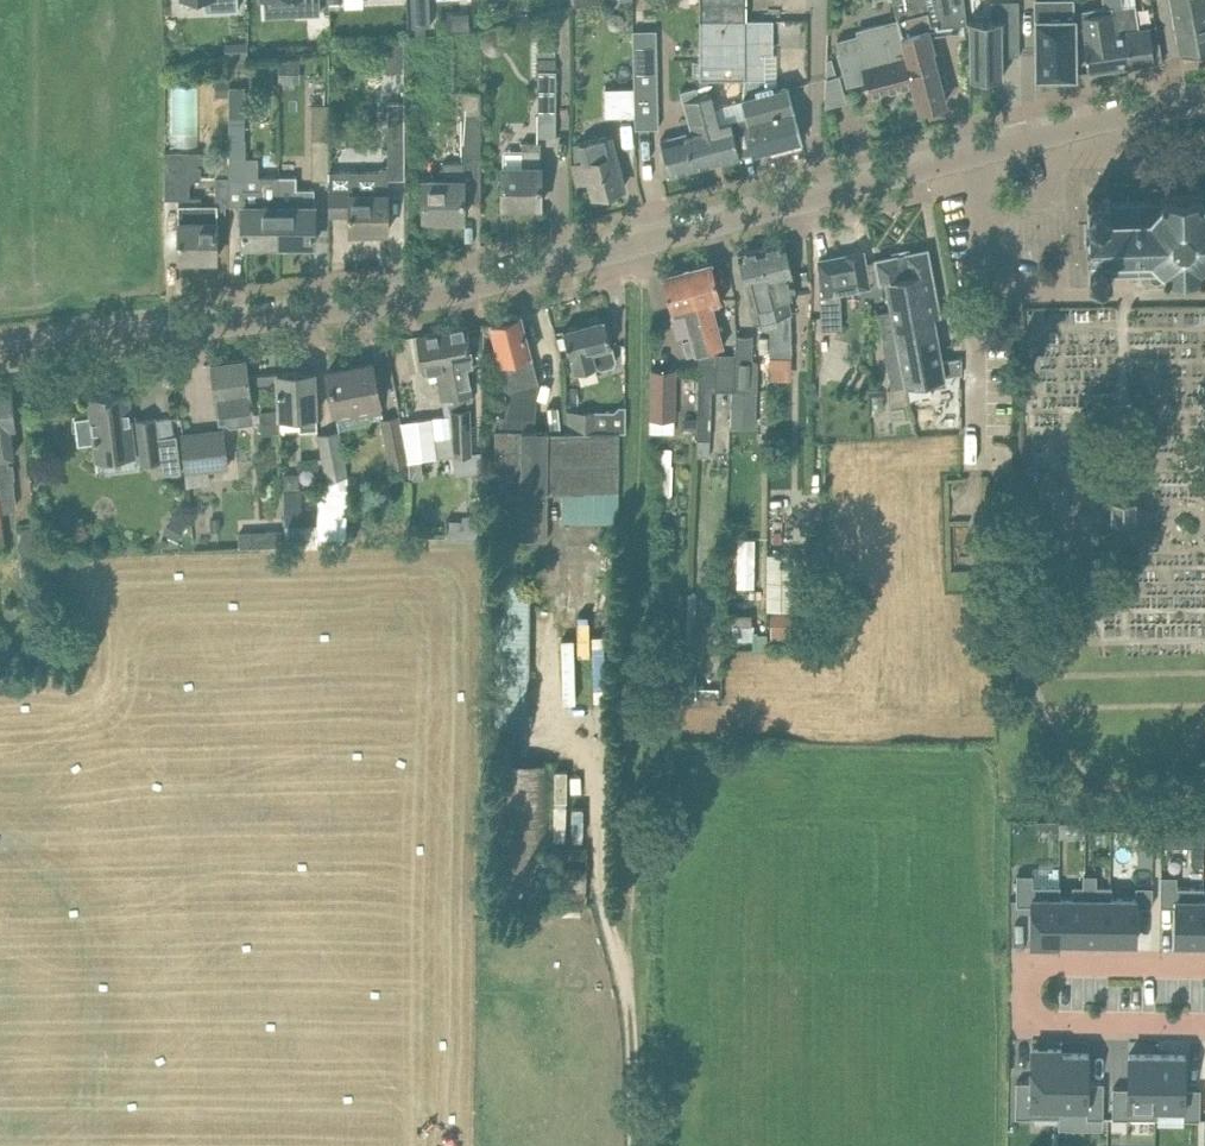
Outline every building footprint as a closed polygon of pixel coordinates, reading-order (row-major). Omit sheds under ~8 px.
[(205,11),(238,9),(238,0),(205,0),(205,11)] [(287,14),(320,12),(319,0),(287,0),(287,14)] [(409,25),(428,24),(427,0),(407,0),(409,25)] [(700,76),(699,76),(699,79),(702,79),(702,78),(743,78),(746,78),(745,19),(745,0),(700,0),(700,76)] [(897,18),(914,83),(921,109),(922,108),(945,102),(945,101),(931,48),(934,47),(929,28),(934,27),(926,0),(892,0),(897,18)] [(953,24),(967,23),(964,0),(950,0),(953,24)] [(991,18),(969,19),(970,76),(1003,76),(1003,55),(1003,39),(1019,39),(1019,0),(991,1),(991,18)] [(1074,0),(1036,1),(1037,76),(1042,76),(1042,79),(1057,79),(1057,76),(1075,76),(1074,0)] [(1080,15),(1084,41),(1085,48),(1088,72),(1127,66),(1124,46),(1129,45),(1123,5),(1124,5),(1124,0),(1103,0),(1104,7),(1082,10),(1083,14),(1080,15)] [(1177,31),(1181,55),(1204,51),(1204,0),(1172,0),(1177,31)] [(1124,5),(1123,5),(1129,45),(1124,46),(1127,66),(1162,61),(1159,40),(1152,42),(1150,27),(1138,28),(1135,4),(1124,5)] [(857,33),(838,38),(841,51),(839,52),(847,84),(865,79),(869,94),(914,83),(897,18),(856,29),(857,33)] [(746,78),(744,99),(746,106),(752,130),(748,131),(754,152),(802,139),(788,87),(765,93),(765,78),(765,52),(773,52),(773,19),(745,19),(746,78)] [(657,29),(633,29),(634,87),(635,114),(635,128),(659,127),(657,29)] [(556,58),(537,58),(537,70),(538,136),(556,135),(556,69),(556,58)] [(280,61),(279,79),(295,80),(296,61),(280,61)] [(228,79),(216,79),(216,95),(228,95),(228,79)] [(709,83),(697,86),(700,96),(717,162),(739,156),(740,156),(754,152),(748,131),(752,130),(746,106),(731,120),(719,123),(709,83)] [(198,85),(172,85),(173,136),(199,136),(198,85)] [(634,87),(605,88),(606,115),(635,114),(634,87)] [(684,133),(661,139),(670,174),(717,162),(700,96),(689,99),(686,89),(681,90),(684,100),(692,130),(684,133)] [(480,91),(461,91),(461,115),(461,159),(480,159),(480,137),(480,115),(480,114),(480,91)] [(380,170),(330,171),(330,189),(330,213),(350,213),(350,230),(388,230),(388,207),(388,192),(388,178),(404,178),(404,102),(388,102),(388,168),(380,168),(380,170)] [(328,105),(311,105),(311,140),(311,180),(329,180),(329,160),(329,140),(329,119),(328,119),(328,105)] [(243,121),(229,121),(229,176),(229,179),(243,179),(243,243),(279,243),(278,205),(261,205),(278,205),(278,171),(258,171),(258,157),(243,157),(243,121)] [(576,163),(573,164),(577,181),(589,177),(594,195),(624,187),(617,164),(615,153),(614,153),(609,135),(596,139),(574,145),(576,163)] [(503,165),(503,180),(503,204),(541,204),(541,180),(541,141),(522,141),(522,149),(506,149),(503,152),(503,165)] [(200,151),(164,151),(164,198),(179,198),(179,258),(217,258),(217,218),(225,217),(226,204),(229,204),(229,179),(229,176),(228,176),(216,176),(215,176),(215,203),(201,203),(201,195),(189,195),(189,178),(200,178),(200,151)] [(423,182),(423,194),(423,217),(464,217),(464,193),(464,165),(464,161),(444,161),(444,182),(441,182),(423,182)] [(228,163),(216,163),(216,172),(216,176),(228,176),(228,163)] [(297,175),(278,174),(278,205),(279,243),(314,243),(314,219),(315,189),(297,189),(297,175)] [(1086,223),(1087,249),(1091,249),(1090,251),(1089,252),(1089,276),(1118,275),(1134,275),(1149,274),(1149,277),(1152,280),(1155,281),(1160,281),(1162,279),(1164,277),(1164,275),(1204,274),(1204,276),(1204,188),(1204,189),(1203,192),(1163,193),(1162,190),(1161,188),(1158,187),(1156,187),(1153,187),(1151,188),(1149,190),(1148,192),(1148,195),(1146,195),(1104,196),(1095,196),(1088,196),(1088,219),(1090,221),(1090,223),(1086,223)] [(784,242),(761,248),(769,283),(777,324),(771,328),(770,370),(786,370),(786,356),(791,356),(791,312),(787,297),(797,294),(793,277),(790,265),(784,242)] [(761,248),(738,253),(744,276),(746,288),(754,320),(766,328),(771,328),(777,324),(769,283),(761,248)] [(876,259),(876,260),(880,282),(887,280),(889,292),(886,293),(889,310),(878,312),(882,337),(897,334),(906,385),(921,382),(944,378),(941,361),(925,273),(932,272),(927,248),(876,259)] [(863,251),(818,260),(822,328),(842,327),(840,290),(880,282),(876,260),(865,262),(863,251)] [(712,260),(687,267),(709,349),(724,345),(720,331),(713,303),(722,300),(718,283),(712,260)] [(687,267),(662,273),(673,313),(673,314),(683,311),(690,337),(683,339),(687,355),(709,349),(687,267)] [(521,313),(491,321),(498,349),(493,351),(504,392),(506,391),(504,416),(499,415),(498,429),(535,429),(539,382),(521,313)] [(605,318),(563,329),(571,356),(572,356),(576,371),(597,366),(601,367),(613,364),(614,359),(611,345),(612,345),(605,318)] [(456,401),(474,397),(468,366),(473,365),(466,325),(443,329),(456,401)] [(443,329),(418,334),(422,357),(425,373),(438,371),(445,406),(446,416),(449,415),(451,433),(455,433),(454,417),(453,413),(451,405),(456,404),(456,401),(443,329)] [(754,335),(736,334),(734,390),(757,391),(758,361),(752,361),(754,335)] [(897,334),(882,337),(891,387),(906,385),(897,334)] [(735,353),(720,352),(700,357),(698,418),(696,418),(696,432),(697,432),(696,454),(711,454),(714,389),(734,390),(735,361),(735,353)] [(243,409),(253,408),(247,358),(211,362),(219,423),(226,422),(231,426),(245,424),(243,409)] [(372,362),(327,370),(337,421),(382,412),(372,362)] [(651,417),(654,417),(674,417),(675,370),(651,370),(651,417)] [(300,428),(317,428),(314,371),(277,372),(279,415),(300,414),(300,428)] [(0,389),(0,509),(0,511),(12,509),(15,506),(16,504),(13,479),(13,463),(8,463),(8,455),(12,455),(9,427),(15,426),(11,388),(0,389)] [(89,397),(91,416),(74,418),(78,443),(95,440),(97,458),(134,453),(134,452),(140,451),(141,462),(160,460),(162,473),(180,471),(175,435),(157,437),(155,418),(130,421),(127,392),(89,397)] [(455,433),(451,433),(453,457),(471,455),(468,410),(467,402),(474,401),(474,397),(456,401),(456,404),(451,405),(453,413),(454,417),(455,433)] [(568,410),(568,431),(595,431),(596,411),(568,410)] [(446,416),(401,421),(408,460),(421,459),(437,457),(437,459),(453,457),(451,433),(449,415),(446,416)] [(400,418),(381,422),(390,467),(409,463),(408,460),(401,421),(400,418)] [(182,434),(188,486),(209,483),(208,470),(229,468),(225,429),(182,434)] [(498,429),(496,429),(496,453),(495,490),(505,490),(504,537),(547,538),(548,491),(563,491),(563,517),(594,518),(618,518),(619,431),(595,431),(568,431),(548,430),(548,429),(535,429),(498,429)] [(318,434),(327,480),(347,476),(338,430),(318,434)] [(300,489),(284,489),(286,525),(303,524),(301,488),(300,489)] [(245,531),(246,544),(286,543),(286,530),(245,531)] [(742,536),(740,583),(757,584),(760,537),(742,536)] [(767,552),(766,607),(795,608),(795,552),(767,552)] [(528,728),(529,581),(502,581),(501,728),(528,728)] [(596,704),(595,675),(581,675),(581,653),(596,653),(595,619),(580,619),(580,637),(562,637),(565,705),(596,704)] [(754,624),(731,624),(732,640),(754,639),(754,624)] [(500,761),(497,889),(502,889),(502,903),(540,904),(541,889),(546,890),(549,792),(552,792),(552,791),(553,791),(553,762),(500,761)] [(1033,874),(1017,873),(1017,903),(1032,903),(1031,943),(1059,944),(1060,939),(1058,939),(1059,896),(1060,896),(1060,885),(1033,885),(1033,874)] [(1084,897),(1084,940),(1109,940),(1110,897),(1111,897),(1112,886),(1097,886),(1097,874),(1084,874),(1084,886),(1084,897)] [(1177,876),(1161,875),(1161,905),(1176,905),(1175,941),(1202,941),(1203,898),(1204,898),(1204,887),(1177,887),(1177,876)] [(1059,896),(1058,939),(1060,939),(1084,940),(1084,897),(1084,886),(1073,886),(1073,897),(1060,896),(1059,896)] [(1111,897),(1110,897),(1109,940),(1136,940),(1137,905),(1152,905),(1152,886),(1137,886),(1136,897),(1111,897)] [(1059,1105),(1060,1052),(1062,1052),(1062,1048),(1032,1048),(1032,1081),(1016,1081),(1016,1116),(1032,1116),(1061,1116),(1061,1105),(1059,1105)] [(1062,1052),(1060,1052),(1059,1105),(1061,1105),(1087,1105),(1087,1117),(1103,1117),(1103,1082),(1088,1082),(1089,1053),(1062,1052)] [(1156,1106),(1157,1053),(1129,1053),(1128,1087),(1113,1087),(1113,1117),(1128,1118),(1128,1117),(1157,1118),(1158,1106),(1156,1106)] [(1186,1054),(1157,1053),(1156,1106),(1158,1106),(1184,1107),(1184,1118),(1200,1118),(1200,1088),(1185,1088),(1186,1054)]
